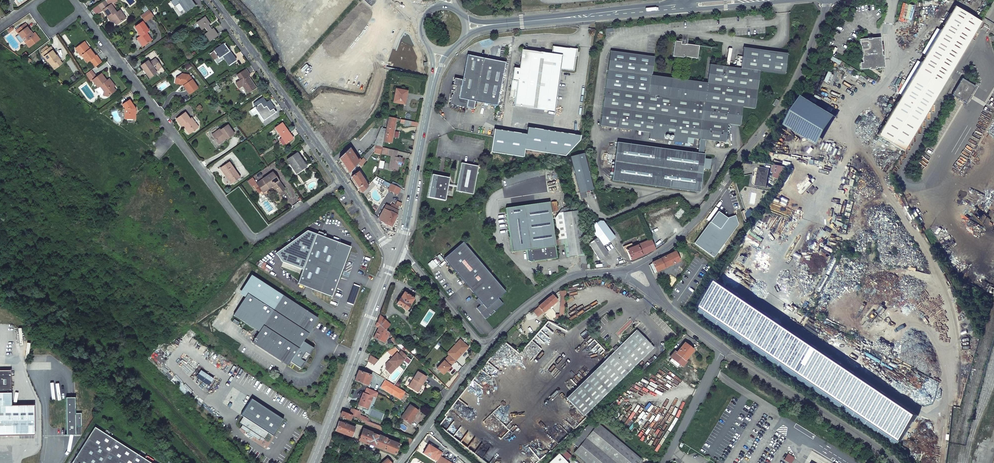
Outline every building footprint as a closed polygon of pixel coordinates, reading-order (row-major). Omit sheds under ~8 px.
[(97,6),(101,11),(103,11),(108,18),(109,17),(112,21),(112,22),(115,22),(116,25),(125,19),(120,11),(116,13),(114,9),(116,8),(113,4),(115,2),(114,0),(105,0),(97,6)] [(185,12),(194,6),(190,0),(182,0),(178,2),(185,12)] [(918,127),(981,22),(954,6),(891,111),(918,127)] [(140,16),(145,22),(153,16),(149,10),(140,16)] [(209,41),(218,35),(213,29),(211,30),(207,26),(210,24),(205,18),(196,24),(201,30),(204,28),(207,33),(204,35),(209,41)] [(137,39),(143,46),(151,40),(146,33),(149,31),(142,22),(135,27),(141,36),(137,39)] [(33,36),(32,35),(27,28),(27,27),(25,24),(16,31),(25,43),(25,42),(29,47),(39,40),(35,34),(33,36)] [(859,63),(860,70),(884,67),(883,56),(881,56),(880,52),(883,51),(882,45),(880,45),(879,38),(870,39),(870,38),(866,38),(866,39),(859,40),(859,47),(861,47),(862,50),(861,50),(862,63),(859,63)] [(698,46),(684,44),(684,45),(680,45),(680,42),(674,41),(672,57),(680,58),(682,58),(683,57),(696,59),(698,46)] [(90,60),(95,67),(101,62),(96,55),(95,56),(90,50),(88,51),(82,43),(75,49),(81,56),(86,63),(90,60)] [(236,61),(227,48),(224,44),(214,51),(219,59),(223,56),(230,65),(236,61)] [(51,66),(59,60),(56,55),(55,55),(52,51),(53,51),(50,47),(49,48),(47,46),(40,50),(42,53),(41,54),(47,62),(48,62),(51,66)] [(514,106),(554,111),(560,69),(573,70),(576,55),(575,54),(575,51),(572,51),(572,49),(552,47),(551,54),(522,49),(519,68),(514,68),(510,96),(515,97),(514,106)] [(699,192),(704,154),(703,154),(705,140),(724,143),(727,124),(739,126),(742,107),(754,109),(759,71),(784,75),(786,54),(743,48),(740,69),(709,64),(707,83),(679,79),(677,79),(651,76),(653,57),(610,51),(600,126),(649,133),(649,139),(686,144),(687,138),(693,139),(699,139),(697,153),(617,143),(612,181),(699,192)] [(496,106),(498,94),(501,79),(505,63),(494,60),(469,56),(467,55),(466,58),(461,79),(454,78),(452,85),(451,85),(450,90),(452,91),(452,95),(450,96),(448,105),(457,107),(465,108),(465,107),(472,109),(474,102),(496,106)] [(148,72),(146,74),(150,78),(157,73),(155,71),(161,67),(158,63),(156,59),(150,63),(148,61),(141,66),(144,70),(145,69),(148,72)] [(59,60),(51,66),(54,70),(62,64),(59,60)] [(246,77),(247,76),(249,75),(246,70),(237,75),(241,80),(236,84),(239,88),(243,86),(248,93),(256,88),(250,79),(249,80),(246,77)] [(92,81),(96,78),(90,71),(84,75),(90,82),(92,81)] [(108,83),(106,81),(101,74),(96,78),(92,81),(97,88),(99,87),(103,92),(103,95),(107,97),(114,91),(112,88),(113,87),(110,82),(108,83)] [(186,85),(184,86),(190,94),(198,88),(189,76),(182,76),(180,77),(179,80),(176,79),(175,84),(181,85),(183,84),(184,83),(186,85)] [(951,95),(965,103),(975,87),(961,78),(951,95)] [(405,92),(396,90),(394,102),(404,104),(405,99),(404,99),(405,92)] [(838,117),(803,96),(786,125),(820,146),(838,117)] [(276,112),(271,104),(268,105),(266,103),(262,98),(254,104),(256,107),(254,108),(264,121),(276,112)] [(134,120),(134,113),(134,112),(135,109),(128,101),(122,106),(124,109),(124,119),(134,120)] [(903,151),(918,127),(891,111),(877,135),(903,151)] [(182,125),(187,131),(191,128),(193,130),(198,127),(191,118),(189,119),(184,113),(175,120),(181,126),(182,125)] [(394,129),(396,118),(389,117),(384,142),(391,143),(394,129)] [(279,140),(283,146),(292,139),(289,133),(283,123),(275,128),(282,138),(279,140)] [(212,135),(218,143),(226,138),(226,139),(227,140),(234,135),(228,126),(221,130),(220,129),(212,135)] [(524,149),(564,156),(579,140),(580,136),(527,127),(526,134),(494,129),(491,152),(523,157),(524,149)] [(376,145),(382,146),(385,129),(381,128),(374,145),(375,145),(376,145)] [(339,158),(349,173),(361,161),(359,158),(357,159),(350,148),(339,158)] [(389,149),(382,148),(381,151),(381,153),(388,155),(388,156),(392,157),(389,171),(398,172),(399,166),(399,164),(401,164),(403,159),(397,157),(398,151),(389,149)] [(299,168),(301,170),(306,167),(297,153),(287,160),(295,171),(299,168)] [(570,157),(575,174),(580,193),(592,190),(583,153),(570,157)] [(113,164),(119,169),(123,163),(117,159),(113,164)] [(227,175),(225,176),(228,180),(229,180),(231,183),(239,177),(229,162),(222,167),(227,175)] [(461,163),(457,185),(456,187),(455,191),(472,194),(478,166),(461,163)] [(775,173),(782,175),(787,167),(776,165),(775,173)] [(757,185),(766,187),(770,170),(760,168),(757,185)] [(352,177),(362,192),(368,186),(358,172),(352,177)] [(284,190),(272,173),(256,184),(263,193),(272,186),(274,189),(275,189),(279,194),(284,190)] [(445,200),(448,186),(448,184),(449,177),(432,174),(428,197),(445,200)] [(575,174),(570,176),(575,194),(580,193),(575,174)] [(392,185),(388,190),(398,195),(399,192),(403,194),(404,191),(392,185)] [(557,258),(555,246),(564,244),(566,257),(585,254),(578,207),(563,209),(562,208),(555,218),(558,238),(554,239),(549,202),(505,208),(512,252),(527,249),(528,260),(532,261),(557,258)] [(390,206),(386,204),(379,218),(381,221),(391,227),(397,214),(399,207),(392,204),(390,206)] [(718,211),(694,244),(713,258),(737,225),(735,216),(727,218),(718,211)] [(589,244),(599,259),(608,254),(602,246),(614,237),(609,229),(597,238),(589,244)] [(332,297),(351,247),(325,237),(318,234),(317,234),(298,284),(332,297)] [(631,260),(647,253),(645,248),(653,245),(651,240),(633,247),(632,244),(625,247),(631,260)] [(506,292),(464,242),(444,258),(478,298),(483,304),(481,305),(477,308),(481,313),(482,312),(486,317),(489,314),(490,315),(495,311),(494,310),(502,303),(498,298),(506,292)] [(645,248),(647,253),(655,250),(653,245),(645,248)] [(683,259),(679,250),(652,263),(656,272),(683,259)] [(723,283),(701,309),(899,447),(920,417),(723,283)] [(396,304),(406,310),(414,297),(409,294),(408,294),(407,295),(404,293),(400,299),(396,304)] [(552,295),(538,306),(543,312),(557,301),(552,295)] [(312,328),(318,318),(283,296),(252,342),(287,365),(290,361),(301,368),(302,366),(307,359),(314,348),(303,341),(306,336),(312,328)] [(388,333),(385,330),(389,325),(379,316),(377,322),(375,326),(379,328),(374,337),(384,342),(388,333)] [(548,321),(523,349),(545,367),(554,356),(541,344),(557,325),(554,324),(548,321)] [(602,362),(620,380),(654,348),(636,330),(618,348),(617,347),(613,350),(614,351),(602,362)] [(402,346),(398,342),(393,337),(391,339),(401,348),(402,346)] [(449,355),(455,361),(468,347),(460,340),(447,353),(449,355)] [(680,369),(693,380),(696,376),(694,374),(706,360),(695,350),(686,362),(684,360),(693,350),(688,347),(689,346),(685,342),(676,352),(675,351),(670,357),(682,367),(680,369)] [(385,369),(390,374),(404,359),(397,353),(385,365),(385,369)] [(370,355),(368,362),(373,365),(378,360),(370,355)] [(455,361),(449,355),(439,366),(441,368),(438,370),(443,375),(450,367),(449,365),(450,364),(451,365),(455,361)] [(583,416),(620,380),(602,362),(566,398),(583,416)] [(34,435),(34,405),(11,405),(11,370),(0,370),(0,436),(34,435)] [(354,380),(358,382),(367,385),(371,376),(358,371),(354,380)] [(418,372),(408,387),(417,392),(418,392),(421,388),(420,386),(421,385),(422,385),(427,378),(418,372)] [(651,377),(650,377),(649,379),(663,392),(665,390),(651,377)] [(663,392),(649,379),(643,386),(658,399),(663,392)] [(377,393),(366,388),(364,393),(363,393),(358,405),(364,407),(367,409),(373,396),(375,397),(377,393)] [(75,397),(66,397),(66,435),(76,435),(76,426),(82,426),(82,413),(75,413),(75,397)] [(283,419),(251,397),(239,414),(242,416),(238,422),(241,424),(239,427),(258,440),(260,438),(260,437),(263,439),(264,439),(268,433),(272,436),(283,419)] [(401,417),(409,423),(418,411),(410,405),(401,417)] [(351,408),(349,414),(352,415),(363,419),(364,419),(365,417),(360,415),(361,412),(356,410),(351,408)] [(342,411),(340,416),(350,420),(352,415),(349,414),(342,411)] [(364,419),(363,419),(361,422),(390,434),(392,430),(386,428),(367,421),(364,419)] [(338,422),(335,430),(352,436),(355,428),(338,422)] [(596,425),(592,422),(570,442),(578,448),(596,425)] [(596,425),(578,448),(574,453),(586,462),(639,462),(641,460),(598,424),(596,425)] [(95,427),(88,437),(72,462),(151,462),(95,427)] [(363,430),(359,440),(395,454),(399,444),(363,430)] [(413,439),(407,436),(404,440),(406,442),(404,444),(407,446),(413,439)] [(428,445),(424,452),(437,461),(440,457),(442,454),(428,445)] [(558,454),(549,462),(568,462),(558,454)]
